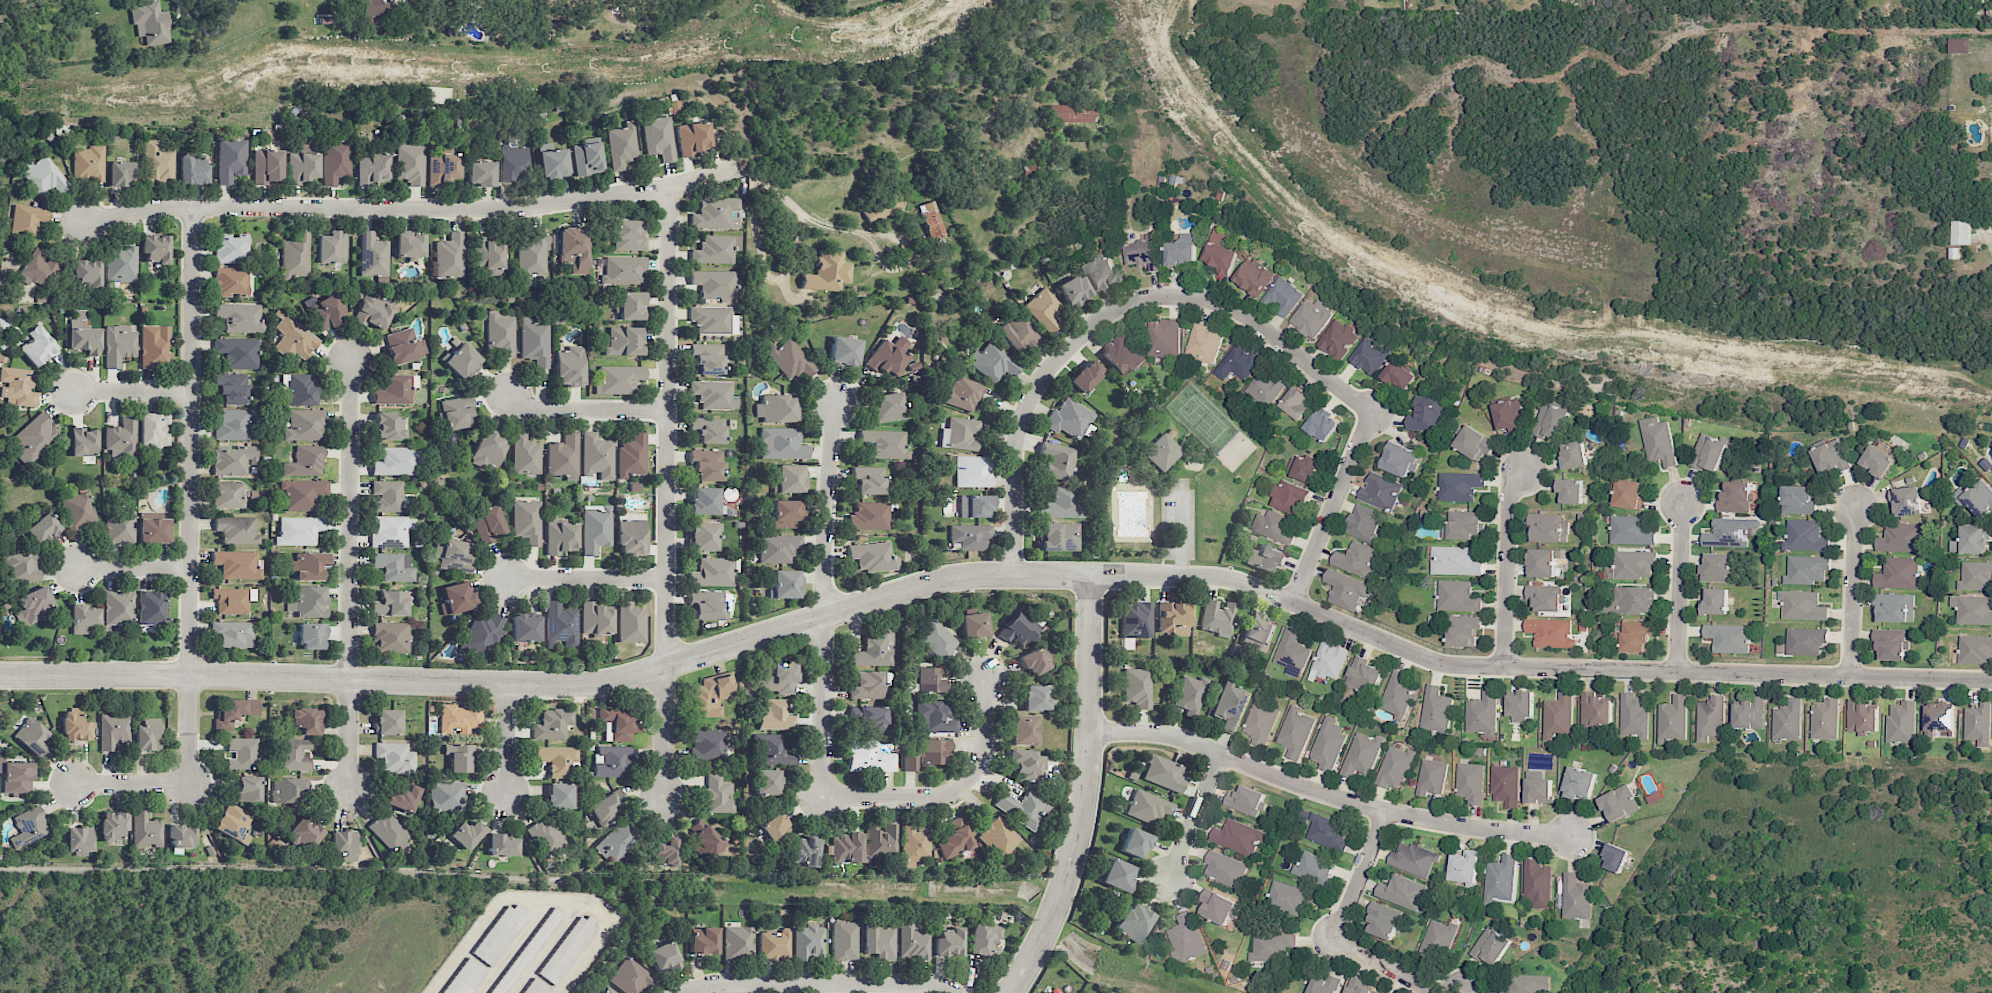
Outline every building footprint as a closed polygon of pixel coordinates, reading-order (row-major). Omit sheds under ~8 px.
[(362,15),(388,15),(387,8),(380,9),(380,0),(361,0),(362,15)] [(169,44),(167,11),(159,12),(158,1),(130,2),(131,25),(135,25),(136,36),(144,35),(144,45),(169,44)] [(1970,52),(1970,38),(1950,38),(1949,52),(1970,52)] [(1048,105),(1048,122),(1093,121),(1093,104),(1048,105)] [(674,161),(669,116),(650,118),(649,114),(641,115),(646,155),(660,154),(661,163),(674,161)] [(610,172),(624,171),(623,161),(637,161),(634,121),(624,121),(624,128),(608,129),(610,172)] [(682,157),(695,155),(695,152),(710,149),(706,121),(676,126),(682,157)] [(415,137),(396,138),(397,179),(407,179),(408,187),(423,186),(423,145),(415,145),(415,137)] [(581,139),(582,144),(572,145),(575,176),(602,173),(598,137),(581,139)] [(323,138),(322,186),(336,186),(336,177),(350,177),(350,138),(323,138)] [(246,139),(217,140),(218,185),(231,185),(231,178),(246,178),(246,139)] [(174,148),(155,148),(155,140),(143,140),(144,180),(174,180),(174,148)] [(73,148),(74,182),(104,181),(104,143),(88,143),(88,148),(73,148)] [(499,181),(525,181),(525,146),(498,146),(499,181)] [(565,149),(538,152),(540,179),(568,177),(565,149)] [(254,183),(282,183),(281,150),(253,151),(254,183)] [(388,182),(389,153),(358,152),(357,185),(372,186),(372,181),(388,182)] [(428,186),(451,186),(451,181),(458,181),(458,154),(439,154),(439,152),(428,152),(428,186)] [(52,187),(57,194),(69,186),(45,153),(20,171),(39,197),(52,187)] [(288,186),(302,185),(302,180),(318,179),(318,153),(288,153),(288,186)] [(181,184),(208,183),(207,164),(203,164),(202,155),(180,155),(181,184)] [(109,187),(133,187),(134,162),(109,161),(109,187)] [(467,185),(493,186),(494,161),(467,161),(467,185)] [(738,229),(739,218),(730,218),(730,211),(739,212),(739,198),(699,197),(699,214),(690,213),(690,228),(738,229)] [(919,205),(928,243),(944,239),(935,201),(919,205)] [(48,223),(49,209),(14,205),(11,233),(38,236),(39,222),(48,223)] [(613,250),(646,251),(646,237),(639,237),(639,220),(614,220),(613,250)] [(1969,245),(1970,220),(1952,220),(1951,244),(1969,245)] [(1237,251),(1225,247),(1230,232),(1214,226),(1201,261),(1218,266),(1216,273),(1228,277),(1237,251)] [(546,275),(545,250),(548,250),(547,228),(530,228),(530,236),(517,236),(518,286),(540,285),(540,275),(546,275)] [(586,274),(587,229),(559,228),(558,262),(571,262),(571,274),(586,274)] [(281,240),(282,280),(296,280),(296,276),(310,275),(309,230),(296,231),(296,240),(281,240)] [(317,263),(345,263),(345,231),(328,231),(328,236),(317,236),(317,263)] [(388,276),(388,241),(373,241),(373,231),(360,231),(360,276),(388,276)] [(436,277),(464,277),(463,231),(449,232),(449,241),(435,241),(436,277)] [(1194,264),(1194,233),(1179,232),(1179,243),(1166,243),(1166,263),(1194,264)] [(423,233),(396,234),(397,258),(424,257),(423,233)] [(214,263),(248,263),(248,234),(237,234),(215,234),(214,263)] [(168,235),(142,235),(142,253),(148,253),(148,263),(168,263),(168,235)] [(691,263),(733,263),(733,250),(740,250),(740,236),(700,235),(700,249),(691,249),(691,263)] [(502,243),(484,243),(483,237),(474,237),(476,275),(503,273),(502,243)] [(1125,244),(1127,265),(1146,264),(1146,272),(1159,271),(1156,241),(1125,244)] [(137,246),(107,246),(106,281),(136,282),(137,246)] [(17,279),(30,286),(33,280),(48,289),(61,264),(46,255),(47,253),(34,247),(17,279)] [(802,274),(801,289),(839,291),(840,283),(849,283),(851,263),(842,262),(842,252),(818,250),(816,275),(802,274)] [(1084,262),(1094,290),(1117,282),(1107,253),(1084,262)] [(646,257),(605,257),(605,284),(641,284),(642,272),(646,272),(646,257)] [(75,286),(100,286),(99,260),(74,261),(75,286)] [(1232,281),(1259,297),(1274,272),(1254,260),(1252,264),(1245,260),(1232,281)] [(248,298),(248,268),(214,267),(214,297),(248,298)] [(700,299),(734,300),(735,271),(690,270),(689,285),(700,285),(700,299)] [(1093,296),(1081,273),(1057,286),(1069,308),(1093,296)] [(1304,294),(1280,275),(1260,300),(1272,309),(1273,308),(1285,318),(1304,294)] [(1052,318),(1063,307),(1043,287),(1023,306),(1048,334),(1058,325),(1052,318)] [(383,330),(397,298),(386,292),(383,299),(366,291),(351,323),(363,329),(366,323),(383,330)] [(644,320),(645,292),(620,292),(620,320),(644,320)] [(317,332),(346,320),(335,294),(306,305),(317,332)] [(1313,340),(1334,311),(1318,299),(1314,304),(1306,298),(1288,321),(1313,340)] [(223,332),(263,333),(263,318),(259,318),(259,305),(214,304),(213,318),(223,318),(223,332)] [(730,334),(730,307),(690,307),(690,322),(697,322),(697,334),(730,334)] [(100,356),(100,328),(86,328),(86,310),(74,310),(74,322),(69,322),(69,349),(87,349),(87,356),(100,356)] [(1013,352),(1023,345),(1026,349),(1042,337),(1022,310),(996,329),(1013,352)] [(514,316),(496,316),(496,312),(487,312),(486,356),(513,356),(514,316)] [(320,340),(284,314),(274,327),(283,334),(273,348),(288,359),(293,353),(304,361),(320,340)] [(530,322),(530,316),(521,316),(520,358),(534,359),(534,369),(548,369),(548,322),(530,322)] [(1344,360),(1359,333),(1334,318),(1318,345),(1344,360)] [(1178,356),(1179,321),(1149,320),(1148,356),(1178,356)] [(1214,364),(1222,333),(1208,329),(1209,325),(1194,321),(1185,357),(1214,364)] [(35,368),(59,346),(39,325),(16,346),(35,368)] [(106,369),(120,369),(120,357),(136,357),(135,325),(105,325),(106,369)] [(170,368),(168,325),(140,326),(141,369),(170,368)] [(383,335),(392,365),(427,355),(422,339),(416,341),(412,327),(383,335)] [(642,356),(642,346),(640,346),(641,327),(609,327),(609,346),(604,346),(604,355),(642,356)] [(1145,357),(1122,333),(1100,354),(1122,378),(1145,357)] [(766,353),(788,380),(801,370),(807,378),(816,370),(788,336),(766,353)] [(884,338),(866,363),(890,381),(914,348),(898,336),(892,344),(884,338)] [(1349,358),(1373,377),(1390,354),(1366,336),(1349,358)] [(859,339),(831,337),(830,364),(857,365),(859,339)] [(257,369),(256,338),(213,339),(214,353),(223,353),(224,369),(257,369)] [(1021,363),(985,340),(969,366),(995,382),(1002,371),(1013,378),(1021,363)] [(443,361),(462,381),(482,362),(463,342),(443,361)] [(1244,381),(1263,357),(1254,350),(1251,353),(1237,342),(1213,372),(1224,380),(1231,371),(1244,381)] [(721,344),(694,344),(694,375),(721,374),(721,344)] [(582,346),(567,346),(567,351),(556,351),(556,386),(583,386),(582,346)] [(1104,372),(1089,358),(1069,381),(1083,394),(1104,372)] [(1382,374),(1403,392),(1417,376),(1395,358),(1382,374)] [(1244,391),(1267,408),(1287,382),(1264,365),(1244,391)] [(595,394),(632,394),(632,380),(645,379),(645,366),(599,367),(599,382),(595,382),(595,394)] [(0,367),(0,368),(0,384),(1,384),(0,397),(10,398),(9,405),(36,407),(38,392),(31,392),(33,370),(0,367)] [(245,374),(213,374),(213,387),(217,387),(218,405),(245,404),(245,394),(250,393),(249,384),(245,384),(245,374)] [(314,406),(315,374),(286,374),(286,405),(314,406)] [(373,405),(411,404),(411,375),(384,375),(384,389),(372,390),(373,405)] [(947,380),(940,402),(973,413),(983,384),(957,376),(955,382),(947,380)] [(732,382),(690,381),(689,394),(699,395),(699,409),(737,410),(737,396),(732,396),(732,382)] [(1301,421),(1315,400),(1294,385),(1280,406),(1301,421)] [(873,395),(874,407),(871,407),(872,423),(905,420),(903,392),(873,395)] [(755,404),(755,421),(795,421),(795,395),(763,396),(763,403),(755,404)] [(1095,414),(1062,395),(1044,426),(1056,434),(1059,429),(1079,441),(1095,414)] [(445,431),(474,425),(468,396),(439,402),(445,431)] [(1408,415),(1407,429),(1440,431),(1442,397),(1415,396),(1414,416),(1408,415)] [(1522,430),(1520,400),(1494,401),(1496,431),(1522,430)] [(1559,441),(1569,411),(1542,402),(1532,432),(1559,441)] [(1304,426),(1323,443),(1340,424),(1322,407),(1304,426)] [(252,440),(252,409),(214,410),(215,440),(252,440)] [(321,441),(322,410),(289,409),(288,428),(283,428),(283,440),(321,441)] [(48,424),(52,421),(42,411),(6,445),(27,466),(59,436),(48,424)] [(393,412),(375,412),(374,439),(403,439),(403,417),(393,417),(393,412)] [(135,456),(135,413),(121,413),(121,427),(106,427),(106,456),(135,456)] [(139,445),(169,446),(169,433),(167,433),(168,414),(140,413),(139,445)] [(1640,419),(1647,462),(1662,459),(1664,468),(1676,466),(1668,420),(1658,422),(1657,416),(1640,419)] [(689,432),(699,432),(698,443),(722,444),(723,418),(689,418),(689,432)] [(977,450),(979,420),(949,418),(948,428),(941,428),(940,448),(977,450)] [(1480,460),(1484,453),(1489,455),(1496,441),(1465,425),(1454,447),(1480,460)] [(760,459),(804,459),(804,445),(800,445),(800,427),(760,428),(760,459)] [(97,429),(71,428),(71,456),(96,456),(97,429)] [(469,463),(486,469),(488,465),(496,467),(507,435),(494,430),(493,434),(481,430),(469,463)] [(909,459),(909,448),(904,448),(904,431),(859,430),(859,443),(869,443),(869,458),(909,459)] [(512,474),(540,475),(541,442),(526,441),(526,432),(513,431),(512,474)] [(613,480),(612,440),(596,440),(596,432),(582,432),(582,475),(598,474),(599,480),(613,480)] [(645,433),(632,432),(632,440),(618,440),(618,479),(626,479),(626,474),(645,474),(645,433)] [(1162,472),(1183,451),(1163,432),(1143,454),(1162,472)] [(1689,465),(1700,469),(1701,466),(1717,472),(1727,442),(1701,432),(1689,465)] [(1850,466),(1837,438),(1810,450),(1821,473),(1830,469),(1833,474),(1850,466)] [(1564,470),(1588,465),(1582,440),(1559,445),(1564,470)] [(1077,450),(1043,441),(1039,453),(1046,455),(1041,474),(1069,481),(1077,450)] [(1407,477),(1409,470),(1415,472),(1418,464),(1413,462),(1417,451),(1391,441),(1381,467),(1407,477)] [(1870,441),(1861,464),(1872,469),(1870,474),(1883,480),(1894,454),(1884,451),(1886,448),(1870,441)] [(256,447),(213,445),(213,475),(246,475),(246,463),(256,463),(256,447)] [(282,475),(322,476),(322,446),(294,445),(294,462),(282,462),(282,475)] [(372,462),(371,475),(417,475),(418,448),(381,447),(381,462),(372,462)] [(721,480),(720,470),(723,470),(722,450),(689,451),(689,464),(694,464),(695,481),(721,480)] [(1314,484),(1323,459),(1308,454),(1306,459),(1292,454),(1285,473),(1314,484)] [(955,457),(956,488),(991,487),(991,456),(955,457)] [(803,493),(804,465),(777,465),(777,493),(803,493)] [(883,494),(883,466),(854,467),(854,495),(883,494)] [(1357,499),(1391,513),(1403,484),(1371,471),(1364,488),(1362,487),(1357,499)] [(1484,474),(1439,472),(1439,500),(1473,501),(1474,487),(1484,488),(1484,474)] [(1270,504),(1297,515),(1303,502),(1307,504),(1312,491),(1282,477),(1270,504)] [(1613,506),(1640,510),(1644,482),(1617,478),(1613,506)] [(1982,521),(1991,512),(1991,491),(1981,478),(1969,489),(1963,483),(1950,495),(1962,508),(1966,504),(1982,521)] [(1561,503),(1581,503),(1582,479),(1558,479),(1557,493),(1561,493),(1561,503)] [(328,480),(279,481),(279,489),(284,489),(284,511),(316,511),(316,496),(328,496),(328,480)] [(402,512),(402,480),(372,481),(372,495),(379,495),(379,502),(372,502),(372,512),(402,512)] [(1717,511),(1749,512),(1750,501),(1754,501),(1754,492),(1748,492),(1748,481),(1724,481),(1724,498),(1717,498),(1717,511)] [(244,508),(244,496),(245,496),(245,482),(212,482),(213,509),(244,508)] [(1812,501),(1812,486),(1782,485),(1781,513),(1816,514),(1816,501),(1812,501)] [(1081,517),(1082,487),(1050,486),(1050,502),(1037,502),(1037,517),(1081,517)] [(1922,514),(1919,486),(1888,489),(1890,504),(1894,503),(1895,517),(1922,514)] [(718,515),(719,488),(690,487),(690,514),(718,515)] [(70,531),(96,524),(87,491),(62,498),(70,531)] [(960,518),(992,517),(991,495),(960,496),(960,518)] [(772,529),(801,528),(799,500),(771,501),(772,529)] [(512,536),(527,536),(527,546),(540,546),(540,501),(512,501),(512,536)] [(889,529),(888,502),(855,503),(856,514),(848,514),(848,531),(889,529)] [(1374,533),(1382,514),(1356,503),(1344,531),(1375,544),(1379,535),(1374,533)] [(507,533),(494,504),(468,515),(481,544),(507,533)] [(611,505),(583,506),(583,556),(596,556),(596,546),(611,546),(611,505)] [(105,509),(104,543),(132,544),(133,510),(105,509)] [(1293,519),(1269,510),(1266,516),(1257,513),(1251,530),(1291,545),(1295,533),(1288,531),(1293,519)] [(1472,539),(1473,533),(1480,533),(1481,511),(1448,511),(1448,523),(1442,523),(1441,538),(1472,539)] [(39,545),(60,527),(47,512),(26,529),(39,545)] [(617,520),(618,552),(628,552),(628,555),(644,554),(644,513),(625,513),(625,520),(617,520)] [(1561,514),(1528,513),(1528,525),(1533,525),(1532,541),(1566,542),(1567,532),(1560,532),(1561,514)] [(169,515),(139,514),(139,543),(168,543),(169,515)] [(1656,531),(1645,531),(1645,516),(1610,515),(1610,543),(1655,544),(1656,531)] [(408,516),(372,517),(372,548),(409,547),(408,516)] [(221,544),(259,544),(259,535),(254,535),(255,517),(214,517),(214,530),(221,530),(221,544)] [(325,518),(279,517),(279,537),(274,537),(274,545),(315,546),(315,531),(325,531),(325,518)] [(577,523),(556,523),(557,519),(547,518),(546,555),(560,556),(560,551),(576,551),(577,523)] [(1702,532),(1702,546),(1747,546),(1748,528),(1758,529),(1758,519),(1712,518),(1712,533),(1702,532)] [(1820,520),(1787,519),(1787,541),(1782,541),(1782,550),(1830,550),(1830,537),(1820,536),(1820,520)] [(716,551),(716,531),(721,532),(721,523),(690,522),(689,550),(716,551)] [(1078,550),(1078,522),(1040,523),(1041,541),(1035,541),(1036,551),(1078,550)] [(1923,523),(1885,523),(1885,537),(1876,537),(1875,550),(1922,551),(1923,523)] [(950,526),(950,543),(959,542),(959,551),(984,550),(983,538),(992,538),(992,525),(950,526)] [(1986,553),(1986,525),(1960,525),(1960,540),(1949,540),(1948,552),(1986,553)] [(760,564),(792,563),(792,549),(801,549),(800,535),(759,536),(760,564)] [(433,557),(440,558),(438,567),(470,575),(473,561),(468,560),(472,544),(437,536),(433,557)] [(1330,564),(1370,580),(1374,568),(1369,566),(1375,549),(1353,540),(1347,555),(1335,550),(1330,564)] [(846,545),(847,559),(856,559),(857,572),(898,569),(897,554),(890,555),(889,542),(846,545)] [(1278,576),(1286,552),(1260,544),(1258,551),(1249,549),(1244,565),(1278,576)] [(1473,561),(1473,547),(1431,546),(1430,573),(1482,575),(1482,561),(1473,561)] [(1527,576),(1554,577),(1555,558),(1561,558),(1561,549),(1528,548),(1527,576)] [(1656,551),(1614,550),(1613,579),(1641,580),(1641,576),(1651,576),(1651,565),(1656,565),(1656,551)] [(257,551),(211,552),(211,565),(221,565),(221,580),(262,579),(261,559),(257,559),(257,551)] [(40,581),(39,552),(0,554),(0,558),(0,562),(6,561),(7,582),(40,581)] [(327,553),(299,552),(298,561),(290,560),(290,571),(296,571),(296,580),(322,581),(322,566),(327,566),(327,553)] [(415,581),(414,567),(409,567),(409,553),(372,554),(372,567),(383,567),(383,582),(415,581)] [(1732,554),(1705,553),(1705,564),(1701,564),(1700,581),(1732,582),(1732,554)] [(1788,574),(1783,574),(1783,582),(1825,583),(1825,570),(1829,570),(1829,556),(1788,556),(1788,574)] [(732,586),(733,558),(698,557),(698,572),(688,571),(687,585),(732,586)] [(1917,588),(1917,558),(1884,557),(1884,573),(1874,573),(1873,587),(1917,588)] [(1961,561),(1960,580),(1956,580),(1956,589),(1991,590),(1991,562),(1961,561)] [(1323,581),(1334,585),(1328,601),(1355,612),(1361,596),(1365,597),(1370,584),(1328,568),(1323,581)] [(771,598),(800,598),(799,570),(771,571),(771,598)] [(1481,611),(1482,597),(1471,597),(1471,581),(1438,580),(1438,610),(1481,611)] [(441,614),(477,607),(474,591),(468,592),(467,582),(442,586),(445,601),(439,603),(441,614)] [(16,597),(21,611),(15,613),(21,628),(40,620),(38,614),(54,607),(45,585),(16,597)] [(1526,598),(1533,599),(1533,611),(1561,612),(1561,604),(1564,604),(1564,586),(1526,585),(1526,598)] [(325,617),(326,586),(295,586),(295,602),(287,602),(286,611),(297,611),(297,617),(325,617)] [(1654,587),(1615,586),(1614,601),(1605,601),(1605,613),(1654,615),(1654,587)] [(248,589),(212,588),(211,599),(217,599),(217,614),(248,614),(248,589)] [(1727,588),(1700,588),(1700,613),(1726,614),(1727,588)] [(407,616),(406,590),(380,591),(380,601),(371,601),(371,616),(407,616)] [(1828,606),(1819,606),(1819,591),(1782,590),(1781,619),(1827,620),(1828,606)] [(104,625),(132,625),(133,591),(105,591),(104,625)] [(166,625),(167,592),(139,591),(138,624),(166,625)] [(723,592),(688,591),(688,605),(693,605),(693,619),(723,620),(723,592)] [(1875,621),(1913,622),(1913,594),(1876,593),(1875,621)] [(1956,624),(1991,624),(1991,611),(1991,596),(1949,596),(1948,606),(1956,607),(1956,624)] [(1218,601),(1204,599),(1200,632),(1230,636),(1235,603),(1225,602),(1224,609),(1217,608),(1218,601)] [(546,649),(554,648),(554,641),(563,640),(563,649),(577,648),(576,609),(560,609),(560,600),(545,601),(546,649)] [(611,607),(592,607),(592,601),(581,601),(581,638),(599,638),(599,634),(611,634),(611,607)] [(618,642),(644,642),(645,607),(633,606),(633,601),(619,601),(618,642)] [(1151,602),(1121,603),(1121,638),(1152,637),(1151,602)] [(1158,632),(1171,632),(1171,636),(1189,636),(1189,603),(1159,603),(1158,632)] [(90,634),(90,626),(99,626),(99,605),(71,606),(71,634),(90,634)] [(1007,642),(1012,638),(1021,647),(1041,628),(1022,607),(997,631),(1007,642)] [(1269,645),(1275,623),(1261,619),(1262,614),(1252,611),(1242,644),(1263,650),(1265,643),(1269,645)] [(505,618),(492,612),(488,621),(475,615),(459,647),(485,659),(491,645),(497,647),(504,632),(500,630),(505,618)] [(960,615),(964,639),(988,636),(985,612),(960,615)] [(539,616),(511,615),(511,641),(539,642),(539,616)] [(1475,646),(1476,630),(1481,630),(1481,616),(1448,615),(1448,646),(1475,646)] [(959,643),(931,617),(914,635),(942,661),(959,643)] [(1570,619),(1525,618),(1525,632),(1535,632),(1535,647),(1575,648),(1576,638),(1570,638),(1570,619)] [(253,622),(211,621),(211,635),(219,635),(218,647),(253,648),(253,622)] [(1622,652),(1648,651),(1647,636),(1654,635),(1654,621),(1622,622),(1622,632),(1614,632),(1614,640),(1622,640),(1622,652)] [(408,623),(373,622),(372,652),(407,653),(408,623)] [(322,650),(322,639),(326,639),(327,623),(299,623),(299,649),(322,650)] [(1713,652),(1748,653),(1749,625),(1704,624),(1703,638),(1714,638),(1713,652)] [(1274,663),(1287,667),(1284,674),(1301,679),(1310,647),(1296,643),(1300,630),(1285,625),(1274,663)] [(1787,655),(1820,655),(1820,644),(1827,644),(1828,628),(1787,628),(1787,655)] [(1905,629),(1873,628),(1872,649),(1880,649),(1880,660),(1904,660),(1905,649),(1909,649),(1909,640),(1905,640),(1905,629)] [(892,666),(893,631),(879,631),(879,632),(864,632),(864,651),(850,651),(849,665),(892,666)] [(1959,635),(1959,662),(1991,663),(1991,636),(1959,635)] [(1349,649),(1322,640),(1307,679),(1314,682),(1316,676),(1325,679),(1326,676),(1338,680),(1349,649)] [(1054,665),(1044,644),(1017,657),(1024,670),(1028,668),(1032,676),(1054,665)] [(1345,685),(1375,695),(1383,669),(1369,665),(1371,659),(1355,654),(1345,685)] [(758,692),(796,693),(796,663),(766,663),(766,679),(758,679),(758,692)] [(940,668),(905,667),(904,692),(942,693),(943,677),(940,677),(940,668)] [(1123,702),(1135,702),(1135,710),(1149,710),(1150,669),(1124,669),(1123,702)] [(1411,676),(1393,669),(1378,709),(1402,718),(1409,701),(1414,703),(1417,695),(1405,690),(1411,676)] [(850,699),(883,699),(883,672),(851,672),(850,699)] [(1195,718),(1208,679),(1200,677),(1199,681),(1183,675),(1172,705),(1186,710),(1184,714),(1195,718)] [(718,719),(718,699),(732,699),(732,676),(701,676),(701,686),(692,686),(692,719),(718,719)] [(1250,691),(1225,681),(1212,715),(1224,720),(1221,729),(1234,734),(1250,691)] [(1441,685),(1426,683),(1420,729),(1448,733),(1452,697),(1439,695),(1441,685)] [(1024,711),(1050,710),(1050,685),(1023,686),(1024,711)] [(1467,699),(1465,734),(1496,734),(1497,689),(1482,689),(1482,699),(1467,699)] [(1508,695),(1507,719),(1533,719),(1533,691),(1518,690),(1518,695),(1508,695)] [(1572,691),(1559,691),(1559,700),(1544,700),(1544,736),(1571,736),(1572,691)] [(1581,725),(1611,725),(1611,700),(1603,700),(1603,696),(1592,696),(1592,692),(1581,691),(1581,725)] [(1646,740),(1647,697),(1634,697),(1635,693),(1621,692),(1620,735),(1638,735),(1638,740),(1646,740)] [(1658,744),(1668,744),(1668,739),(1686,740),(1687,694),(1673,693),(1673,704),(1659,704),(1658,744)] [(1697,742),(1708,742),(1708,735),(1723,736),(1724,695),(1708,695),(1708,702),(1697,702),(1697,742)] [(1733,702),(1733,728),(1763,728),(1764,696),(1752,696),(1752,702),(1733,702)] [(1773,706),(1772,739),(1800,739),(1800,697),(1788,697),(1788,707),(1773,706)] [(1265,747),(1279,707),(1255,698),(1243,731),(1253,735),(1251,742),(1265,747)] [(1838,698),(1824,698),(1824,702),(1812,702),(1811,739),(1837,739),(1838,698)] [(1847,731),(1857,731),(1857,733),(1877,734),(1878,705),(1859,705),(1859,699),(1848,698),(1847,731)] [(257,699),(215,700),(215,731),(234,731),(234,715),(258,714),(257,699)] [(759,730),(797,729),(797,716),(788,716),(787,699),(767,699),(767,704),(759,704),(759,730)] [(1915,700),(1901,700),(1901,705),(1891,704),(1891,714),(1887,714),(1886,742),(1914,743),(1915,700)] [(958,732),(957,719),(950,719),(949,701),(917,702),(917,732),(958,732)] [(1990,702),(1978,702),(1978,707),(1965,707),(1964,739),(1978,740),(1978,746),(1989,746),(1990,702)] [(1276,743),(1289,747),(1286,757),(1299,762),(1316,719),(1297,712),(1299,707),(1291,704),(1276,743)] [(1925,704),(1925,740),(1933,741),(1933,736),(1953,736),(1953,705),(1925,704)] [(481,734),(481,705),(440,705),(440,734),(481,734)] [(850,707),(850,731),(889,730),(888,706),(850,707)] [(319,735),(319,714),(312,714),(312,708),(290,708),(290,719),(295,719),(295,728),(301,728),(301,735),(319,735)] [(605,723),(604,741),(631,742),(631,733),(638,733),(638,724),(631,724),(631,714),(612,714),(612,708),(599,708),(598,722),(605,723)] [(80,709),(62,710),(63,741),(89,740),(88,722),(81,722),(80,709)] [(401,710),(376,709),(375,734),(400,735),(401,710)] [(532,739),(565,740),(565,725),(573,725),(573,710),(541,709),(541,724),(533,724),(532,739)] [(100,714),(100,751),(113,751),(113,742),(129,741),(129,714),(100,714)] [(1309,759),(1320,763),(1318,768),(1331,773),(1347,731),(1333,726),(1336,718),(1326,714),(1309,759)] [(1011,745),(1037,745),(1036,715),(1010,715),(1011,745)] [(40,741),(48,733),(30,716),(13,735),(36,758),(47,747),(40,741)] [(135,750),(160,750),(160,718),(142,718),(143,725),(135,725),(135,750)] [(692,760),(726,759),(725,729),(691,730),(692,760)] [(1352,779),(1356,770),(1370,775),(1384,738),(1376,734),(1374,738),(1356,731),(1340,774),(1352,779)] [(796,765),(796,754),(785,754),(786,735),(758,734),(758,764),(796,765)] [(227,770),(258,769),(257,738),(227,738),(227,752),(234,752),(234,758),(227,759),(227,770)] [(310,771),(311,758),(302,758),(302,750),(311,750),(311,740),(281,739),(280,770),(310,771)] [(950,752),(950,739),(921,740),(921,747),(912,747),(913,754),(923,754),(923,765),(944,764),(944,752),(950,752)] [(848,772),(896,771),(895,753),(877,753),(877,741),(847,742),(848,772)] [(415,752),(407,752),(407,743),(374,743),(374,758),(382,758),(382,773),(415,774),(415,752)] [(450,772),(472,773),(472,744),(444,744),(444,754),(450,754),(450,772)] [(1375,782),(1400,791),(1415,750),(1408,748),(1406,752),(1389,745),(1375,782)] [(632,747),(595,746),(594,777),(628,777),(629,760),(631,760),(632,747)] [(531,761),(549,762),(549,777),(577,778),(578,747),(531,747),(531,761)] [(1007,763),(1015,763),(1014,773),(1026,773),(1026,780),(1037,781),(1037,770),(1045,770),(1046,752),(1008,750),(1007,763)] [(1142,779),(1179,794),(1185,780),(1179,777),(1183,766),(1152,754),(1142,779)] [(918,771),(918,755),(904,755),(904,771),(918,771)] [(1442,794),(1448,763),(1423,758),(1416,794),(1426,797),(1427,791),(1442,794)] [(3,774),(3,793),(23,794),(23,788),(32,788),(33,762),(0,761),(0,773),(3,774)] [(1484,764),(1458,763),(1456,796),(1466,797),(1466,804),(1482,805),(1484,764)] [(1562,795),(1577,800),(1578,795),(1589,799),(1596,774),(1571,765),(1562,795)] [(1518,809),(1519,767),(1492,766),(1491,800),(1505,801),(1505,809),(1518,809)] [(780,770),(755,770),(756,795),(781,794),(780,770)] [(1543,771),(1526,771),(1526,803),(1552,802),(1551,779),(1543,779),(1543,771)] [(733,783),(722,783),(722,774),(708,774),(708,788),(705,788),(705,813),(735,813),(735,797),(733,797),(733,783)] [(261,776),(237,777),(238,802),(261,801),(261,776)] [(275,803),(299,803),(298,792),(307,792),(307,778),(275,778),(275,803)] [(464,782),(431,782),(430,811),(463,812),(464,782)] [(572,784),(547,783),(547,809),(571,810),(572,784)] [(1597,798),(1610,823),(1640,808),(1627,783),(1597,798)] [(384,803),(411,814),(420,789),(410,785),(407,792),(400,789),(398,796),(388,793),(384,803)] [(1264,792),(1240,785),(1238,794),(1228,791),(1224,806),(1257,816),(1264,792)] [(1169,818),(1174,804),(1135,789),(1125,815),(1156,827),(1161,815),(1169,818)] [(599,827),(617,819),(614,812),(626,807),(619,790),(589,803),(599,827)] [(1035,831),(1050,805),(1026,791),(1020,802),(1002,791),(993,807),(1035,831)] [(213,829),(247,847),(252,837),(244,833),(253,815),(228,802),(213,829)] [(49,835),(38,806),(12,816),(19,833),(8,837),(13,849),(49,835)] [(409,834),(386,809),(367,826),(390,850),(396,845),(401,851),(409,843),(404,839),(409,834)] [(133,847),(162,847),(163,820),(147,820),(147,810),(134,810),(133,847)] [(101,812),(101,840),(123,840),(123,830),(127,830),(128,813),(101,812)] [(792,831),(780,812),(759,825),(771,845),(792,831)] [(1344,852),(1349,837),(1338,833),(1342,822),(1312,812),(1309,819),(1312,821),(1306,838),(1344,852)] [(324,832),(302,815),(286,836),(302,849),(307,842),(312,847),(324,832)] [(1021,839),(998,815),(977,836),(1000,860),(1021,839)] [(566,844),(547,816),(526,830),(545,858),(566,844)] [(973,847),(960,816),(946,822),(951,834),(936,841),(944,859),(973,847)] [(725,843),(699,818),(689,828),(700,839),(691,848),(706,863),(725,843)] [(1209,840),(1252,856),(1258,840),(1262,842),(1266,831),(1228,818),(1223,830),(1214,827),(1209,840)] [(466,851),(486,829),(475,820),(469,827),(462,821),(449,835),(466,851)] [(611,864),(639,838),(622,820),(594,846),(611,864)] [(902,824),(903,864),(930,863),(929,823),(902,824)] [(867,858),(873,858),(873,866),(886,866),(886,859),(897,859),(897,824),(882,824),(881,828),(867,827),(867,858)] [(181,854),(181,848),(194,849),(195,826),(171,826),(170,854),(181,854)] [(66,828),(66,854),(92,853),(92,827),(66,828)] [(1150,836),(1129,827),(1119,851),(1140,860),(1150,836)] [(332,831),(331,858),(356,858),(357,831),(332,831)] [(861,862),(861,834),(831,835),(832,862),(861,862)] [(489,835),(489,856),(517,857),(517,836),(489,835)] [(788,837),(788,862),(804,863),(804,867),(818,867),(818,838),(788,837)] [(677,866),(676,838),(665,838),(666,843),(653,844),(653,859),(659,858),(659,867),(677,866)] [(1411,843),(1410,846),(1400,842),(1397,852),(1392,851),(1387,864),(1427,878),(1433,861),(1437,863),(1440,854),(1411,843)] [(1604,868),(1621,873),(1628,849),(1607,843),(1603,857),(1607,858),(1604,868)] [(1248,864),(1210,849),(1205,862),(1209,864),(1204,876),(1238,889),(1248,864)] [(1449,879),(1475,883),(1480,851),(1465,849),(1464,855),(1452,854),(1449,879)] [(1334,862),(1304,850),(1298,866),(1293,864),(1291,871),(1325,885),(1334,862)] [(1487,861),(1484,899),(1513,901),(1516,854),(1502,854),(1502,863),(1487,861)] [(1125,892),(1135,867),(1109,858),(1100,883),(1125,892)] [(1531,908),(1550,908),(1550,867),(1539,867),(1539,859),(1524,859),(1523,900),(1531,900),(1531,908)] [(1590,918),(1591,884),(1577,884),(1578,874),(1564,873),(1562,918),(1590,918)] [(1426,884),(1393,874),(1390,885),(1379,882),(1374,897),(1419,910),(1426,884)] [(1301,916),(1309,890),(1273,879),(1265,906),(1301,916)] [(1236,902),(1206,889),(1196,912),(1226,925),(1236,902)] [(1113,930),(1136,944),(1153,913),(1130,900),(1113,930)] [(472,953),(490,967),(530,915),(511,901),(472,953)] [(1391,940),(1402,912),(1373,901),(1366,919),(1372,922),(1368,931),(1391,940)] [(560,912),(549,905),(488,992),(504,992),(560,912)] [(1207,953),(1190,910),(1177,915),(1181,924),(1166,930),(1180,964),(1207,953)] [(538,974),(554,986),(599,924),(583,912),(538,974)] [(900,919),(900,957),(920,957),(920,960),(929,960),(929,929),(918,929),(917,931),(912,931),(912,919),(900,919)] [(1417,956),(1441,965),(1456,924),(1450,921),(1448,925),(1431,919),(1417,956)] [(834,920),(832,923),(832,961),(846,961),(846,959),(857,959),(857,922),(842,922),(841,920),(834,920)] [(972,923),(967,953),(997,959),(999,947),(994,946),(995,939),(1000,940),(1002,927),(996,926),(994,924),(995,923),(986,921),(985,923),(976,922),(974,923),(972,923)] [(806,923),(806,928),(793,928),(794,961),(808,961),(808,959),(823,959),(823,928),(816,928),(816,923),(806,923)] [(863,923),(863,953),(875,953),(875,960),(895,960),(895,926),(874,926),(874,923),(863,923)] [(1493,967),(1512,940),(1488,925),(1470,951),(1493,967)] [(724,926),(723,960),(747,960),(753,960),(753,943),(749,943),(749,938),(753,938),(753,926),(724,926)] [(691,928),(691,936),(689,936),(689,954),(717,954),(717,927),(700,927),(700,928),(691,928)] [(759,932),(758,960),(774,960),(774,958),(789,958),(789,930),(787,928),(782,927),(780,930),(780,932),(771,932),(771,931),(770,931),(764,931),(763,932),(759,932)] [(951,927),(951,929),(938,930),(938,938),(934,938),(935,956),(948,956),(948,954),(950,954),(950,956),(962,956),(961,927),(951,927)] [(1249,960),(1276,961),(1276,954),(1286,954),(1286,947),(1295,947),(1296,933),(1254,932),(1253,952),(1249,952),(1249,960)] [(670,939),(646,951),(657,973),(668,968),(670,972),(683,966),(670,939)] [(625,940),(622,944),(626,948),(630,944),(625,940)] [(607,981),(624,992),(643,992),(655,978),(626,956),(607,981)] [(487,971),(467,957),(441,992),(471,992),(487,971)] [(1341,978),(1329,974),(1326,982),(1314,978),(1308,992),(1336,992),(1341,978)] [(1506,974),(1506,985),(1500,985),(1500,992),(1549,992),(1549,975),(1506,974)] [(1351,977),(1345,992),(1370,992),(1373,985),(1351,977)] [(533,978),(522,992),(548,992),(550,990),(533,978)]
